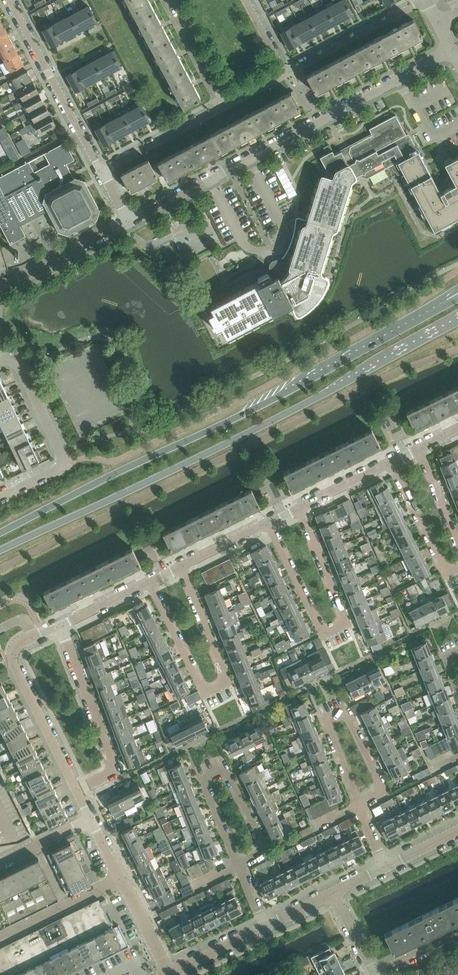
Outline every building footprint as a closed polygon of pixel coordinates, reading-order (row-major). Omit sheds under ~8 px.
[(149,0),(126,0),(137,21),(155,11),(149,0)] [(343,19),(353,14),(345,0),(342,0),(334,4),(343,19)] [(326,8),(334,24),(343,19),(334,4),(326,8)] [(89,6),(79,11),(87,26),(97,21),(89,6)] [(317,13),(325,29),(334,24),(326,8),(317,13)] [(79,11),(70,15),(79,31),(87,26),(79,11)] [(170,40),(164,29),(155,11),(137,21),(153,50),(170,40)] [(308,18),(316,34),(325,29),(317,13),(308,18)] [(70,15),(61,20),(70,36),(79,31),(70,15)] [(299,23),(307,38),(316,34),(308,18),(299,23)] [(422,37),(413,19),(386,34),(396,51),(422,37)] [(61,20),(52,25),(61,41),(70,36),(61,20)] [(290,28),(298,43),(307,38),(299,23),(290,28)] [(52,25),(43,30),(51,46),(61,41),(52,25)] [(290,28),(281,33),(289,48),(298,43),(290,28)] [(13,44),(7,33),(0,37),(0,50),(13,44)] [(396,51),(386,34),(360,48),(370,65),(396,51)] [(186,69),(180,58),(170,40),(153,50),(168,79),(186,69)] [(13,44),(0,50),(0,52),(5,61),(18,54),(13,44)] [(370,65),(360,48),(333,62),(343,79),(370,65)] [(113,51),(103,56),(112,72),(121,67),(113,51)] [(24,65),(18,54),(5,61),(10,72),(24,65)] [(103,56),(95,61),(103,77),(112,72),(103,56)] [(95,61),(86,66),(94,81),(103,77),(95,61)] [(343,79),(333,62),(304,77),(309,87),(311,86),(316,94),(343,79)] [(86,66),(77,70),(85,86),(94,81),(86,66)] [(201,98),(195,87),(186,69),(168,79),(183,107),(201,98)] [(77,70),(67,76),(75,91),(85,86),(77,70)] [(33,82),(27,71),(12,79),(18,90),(33,82)] [(39,92),(33,82),(18,90),(23,100),(39,92)] [(300,110),(296,102),(299,100),(294,91),(264,106),(274,124),(300,110)] [(44,103),(39,92),(23,100),(14,106),(17,111),(21,109),(20,107),(26,105),(29,111),(44,103)] [(50,114),(44,103),(29,111),(35,122),(50,114)] [(141,105),(132,110),(140,126),(150,120),(141,105)] [(274,124),(264,106),(238,120),(247,138),(274,124)] [(132,110),(123,115),(131,130),(140,126),(132,110)] [(56,125),(50,114),(35,122),(20,130),(22,135),(31,130),(34,136),(56,125)] [(123,115),(114,119),(122,135),(131,130),(123,115)] [(272,270),(271,270),(271,271),(271,272),(271,273),(272,274),(271,275),(269,275),(259,281),(210,307),(213,313),(208,315),(213,324),(212,324),(214,328),(214,327),(216,331),(221,328),(227,339),(288,307),(287,305),(291,303),(292,303),(293,304),(295,312),(296,313),(297,314),(300,314),(301,313),(302,312),(304,311),(307,309),(308,308),(312,305),(313,303),(317,299),(318,297),(319,296),(321,294),(322,292),(323,289),(324,288),(324,287),(325,285),(327,281),(328,280),(327,278),(326,276),(323,275),(321,273),(320,270),(321,271),(334,228),(337,229),(351,185),(346,183),(346,182),(350,180),(360,174),(362,177),(367,178),(390,166),(399,177),(404,175),(397,162),(418,152),(410,136),(408,138),(406,135),(405,133),(400,124),(400,123),(396,115),(369,129),(370,132),(372,135),(368,136),(367,137),(350,146),(348,152),(349,152),(343,155),(341,151),(334,154),(333,153),(333,151),(332,150),(327,153),(320,157),(322,160),(327,171),(327,172),(326,177),(320,176),(307,219),(307,220),(303,219),(299,218),(298,218),(297,218),(296,219),(296,220),(295,228),(294,232),(292,239),(291,242),(290,246),(287,251),(285,256),(282,260),(280,262),(279,264),(275,268),(274,269),(272,270)] [(114,119),(105,124),(113,140),(122,135),(114,119)] [(247,138),(238,120),(211,134),(220,152),(247,138)] [(104,145),(113,140),(105,124),(95,129),(104,145)] [(220,152),(211,134),(184,149),(193,166),(220,152)] [(8,136),(0,140),(6,151),(13,147),(8,136)] [(26,137),(17,141),(24,155),(32,151),(26,137)] [(10,244),(25,236),(26,236),(20,225),(48,211),(52,219),(58,230),(58,231),(58,230),(68,233),(67,234),(68,234),(68,233),(71,232),(78,228),(80,232),(78,232),(78,233),(90,227),(89,226),(88,227),(86,224),(93,220),(96,219),(97,219),(96,218),(99,209),(100,209),(99,208),(87,187),(85,183),(85,182),(85,181),(75,177),(74,178),(73,177),(72,175),(71,174),(66,164),(74,160),(65,143),(44,154),(50,164),(39,170),(33,160),(0,177),(0,224),(10,244)] [(329,145),(324,148),(327,153),(332,150),(329,145)] [(193,166),(184,149),(158,163),(164,174),(167,180),(193,166)] [(444,164),(451,177),(447,179),(451,186),(440,192),(418,152),(397,162),(404,175),(434,230),(457,217),(457,156),(444,164)] [(158,177),(151,166),(148,160),(121,174),(130,192),(158,177)] [(164,174),(158,163),(151,166),(158,177),(164,174)] [(281,179),(290,197),(298,194),(289,175),(281,179)] [(10,394),(8,388),(5,390),(3,386),(0,388),(0,399),(8,395),(10,394)] [(457,408),(457,386),(435,398),(444,415),(457,408)] [(12,405),(15,403),(12,398),(9,399),(8,395),(0,399),(0,410),(12,405)] [(414,430),(444,415),(435,398),(406,412),(414,430)] [(19,413),(17,407),(14,408),(12,405),(0,410),(0,422),(17,414),(19,413)] [(24,422),(21,416),(18,418),(17,414),(0,422),(0,423),(4,431),(21,423),(24,422)] [(25,433),(28,431),(25,426),(23,427),(21,423),(4,431),(8,441),(25,433)] [(381,447),(372,430),(342,444),(351,462),(381,447)] [(30,442),(33,441),(30,435),(27,436),(25,433),(8,441),(13,450),(30,442)] [(34,451),(37,450),(34,444),(32,446),(30,442),(13,450),(17,459),(34,451)] [(351,462),(342,444),(313,459),(321,477),(351,462)] [(454,447),(436,456),(440,466),(439,466),(444,478),(457,472),(457,454),(454,447)] [(39,465),(37,461),(41,459),(39,454),(36,455),(34,451),(17,459),(23,472),(39,465)] [(321,477),(313,459),(283,474),(292,491),(321,477)] [(449,489),(457,485),(457,472),(444,478),(449,489)] [(393,497),(386,482),(367,491),(375,506),(393,497)] [(453,500),(457,498),(457,485),(449,489),(453,500)] [(260,507),(252,489),(222,504),(231,521),(260,507)] [(399,508),(393,497),(375,506),(380,517),(399,508)] [(354,510),(349,499),(343,502),(349,512),(354,510)] [(349,512),(343,502),(337,505),(339,507),(343,515),(349,512)] [(201,536),(231,521),(222,504),(192,519),(201,536)] [(343,515),(339,507),(331,510),(330,510),(315,516),(319,527),(335,521),(345,517),(343,515)] [(404,519),(399,508),(380,517),(383,523),(381,524),(383,529),(389,526),(404,519)] [(201,536),(192,519),(163,533),(171,551),(201,536)] [(409,530),(404,519),(389,526),(394,537),(409,530)] [(339,532),(335,521),(319,527),(324,538),(339,532)] [(394,537),(400,548),(415,540),(409,530),(394,537)] [(344,543),(339,532),(324,538),(328,549),(344,543)] [(420,551),(415,540),(400,548),(405,559),(420,551)] [(348,555),(344,543),(328,549),(333,561),(348,555)] [(252,553),(241,558),(244,562),(254,557),(257,563),(258,564),(273,557),(272,556),(271,554),(269,551),(266,545),(251,552),(252,553)] [(141,566),(132,548),(103,563),(111,580),(141,566)] [(425,562),(420,551),(405,559),(410,569),(425,562)] [(353,566),(348,555),(333,561),(337,572),(353,566)] [(261,571),(256,574),(257,575),(258,578),(263,575),(263,574),(277,567),(276,563),(274,560),(273,557),(258,564),(261,571)] [(236,571),(230,558),(223,562),(229,574),(236,571)] [(229,574),(223,562),(216,565),(222,578),(229,574)] [(430,573),(425,562),(410,569),(415,580),(430,573)] [(82,595),(111,580),(103,563),(73,577),(82,595)] [(222,578),(216,565),(209,569),(215,581),(222,578)] [(357,577),(353,566),(337,572),(342,583),(357,577)] [(277,567),(263,574),(263,575),(268,585),(268,586),(283,579),(283,578),(281,575),(280,572),(277,567)] [(215,581),(209,569),(202,572),(208,585),(215,581)] [(82,595),(73,577),(43,592),(52,610),(82,595)] [(361,588),(357,577),(342,583),(346,594),(361,588)] [(283,579),(268,586),(273,596),(274,597),(289,590),(288,589),(286,585),(285,582),(283,579)] [(224,600),(222,593),(233,589),(231,584),(205,594),(209,606),(224,600)] [(366,599),(361,588),(346,594),(351,605),(366,599)] [(274,597),(269,599),(270,602),(274,610),(279,607),(294,600),(292,597),(291,594),(289,590),(274,597)] [(453,605),(447,592),(441,595),(431,600),(438,615),(448,610),(448,608),(453,605)] [(370,611),(366,599),(351,605),(355,617),(370,611)] [(229,611),(224,600),(209,606),(214,617),(229,611)] [(274,610),(278,618),(279,621),(281,620),(284,618),(299,611),(297,607),(295,604),(294,600),(279,607),(274,610)] [(438,615),(431,600),(420,605),(427,620),(438,615)] [(153,616),(147,605),(145,606),(143,601),(133,606),(133,607),(127,610),(128,612),(133,619),(136,624),(140,622),(153,616)] [(214,617),(218,628),(233,622),(239,620),(236,612),(239,610),(237,605),(230,608),(231,610),(229,611),(214,617)] [(402,610),(408,627),(415,624),(416,626),(427,620),(420,605),(413,609),(412,605),(402,610)] [(375,609),(370,611),(355,617),(359,628),(380,620),(375,609)] [(281,620),(279,621),(281,624),(285,632),(290,629),(305,622),(299,611),(284,618),(281,620)] [(158,627),(153,616),(140,622),(146,633),(158,627)] [(387,638),(381,624),(383,623),(382,619),(380,620),(359,628),(364,639),(365,639),(368,646),(371,645),(379,642),(387,638)] [(110,632),(104,621),(98,624),(104,635),(110,632)] [(238,633),(233,622),(218,628),(223,639),(238,633)] [(305,622),(290,629),(297,643),(309,637),(308,634),(310,633),(308,628),(306,625),(305,622)] [(104,635),(98,624),(92,627),(98,638),(104,635)] [(98,638),(92,627),(86,630),(92,641),(98,638)] [(163,637),(158,627),(146,633),(151,643),(163,637)] [(242,645),(240,638),(245,636),(244,634),(249,632),(246,627),(242,629),(243,631),(238,633),(223,639),(227,651),(242,645)] [(92,641),(86,630),(80,633),(86,643),(92,641)] [(168,648),(163,637),(151,643),(156,654),(168,648)] [(278,653),(292,646),(289,640),(285,641),(284,639),(274,644),(278,653)] [(107,660),(99,640),(84,647),(87,654),(85,655),(90,666),(102,661),(102,662),(107,660)] [(431,653),(427,641),(419,644),(417,641),(410,643),(411,648),(415,659),(431,653)] [(379,642),(371,645),(373,652),(382,647),(379,642)] [(314,653),(307,656),(310,661),(317,675),(328,669),(327,667),(333,665),(323,645),(322,643),(316,646),(318,650),(314,653)] [(247,656),(242,645),(227,651),(232,662),(247,656)] [(174,659),(168,648),(156,654),(162,665),(174,659)] [(436,664),(431,653),(415,659),(420,671),(436,664)] [(251,667),(247,656),(232,662),(236,673),(251,667)] [(179,670),(174,659),(162,665),(158,667),(163,678),(167,676),(179,670)] [(299,660),(296,661),(306,681),(310,678),(314,677),(317,675),(310,661),(303,664),(301,659),(299,660)] [(106,672),(102,662),(102,661),(90,666),(94,677),(106,672)] [(294,662),(280,669),(288,687),(294,683),(296,686),(298,684),(302,683),(306,681),(296,661),(294,662)] [(440,675),(436,664),(420,671),(425,682),(440,675)] [(386,681),(379,666),(367,672),(375,687),(386,681)] [(241,684),(256,678),(261,676),(260,673),(259,671),(254,673),(251,667),(236,673),(241,684)] [(184,680),(179,670),(167,676),(172,686),(184,680)] [(115,682),(110,671),(106,672),(94,677),(98,688),(115,682)] [(375,687),(367,672),(357,677),(364,692),(375,687)] [(445,686),(440,675),(425,682),(429,693),(445,686)] [(364,692),(357,677),(346,682),(353,697),(364,692)] [(260,689),(256,678),(241,684),(245,696),(260,689)] [(167,689),(173,700),(190,691),(184,680),(172,686),(167,689)] [(115,695),(113,689),(117,688),(115,682),(98,688),(102,700),(115,695)] [(449,697),(445,686),(429,693),(433,704),(449,697)] [(155,694),(153,688),(145,691),(147,697),(155,694)] [(265,700),(260,689),(245,696),(250,707),(251,706),(252,710),(275,701),(273,696),(265,700)] [(202,698),(198,690),(185,697),(189,705),(202,698)] [(6,692),(0,695),(0,707),(11,702),(6,692)] [(157,699),(155,694),(147,697),(150,702),(157,699)] [(119,706),(115,695),(102,700),(106,711),(119,706)] [(454,709),(449,697),(433,704),(436,710),(431,712),(433,717),(438,715),(454,709)] [(354,714),(371,705),(368,699),(351,708),(354,714)] [(181,706),(178,700),(169,705),(172,711),(181,706)] [(309,714),(304,702),(298,705),(296,700),(285,705),(290,716),(282,719),(284,724),(290,722),(296,719),(309,714)] [(16,712),(11,702),(0,707),(0,719),(16,712)] [(128,715),(126,710),(124,704),(119,706),(106,711),(111,722),(128,715)] [(381,717),(376,706),(361,713),(366,724),(381,717)] [(454,709),(438,715),(443,727),(457,721),(457,720),(454,709)] [(21,721),(16,712),(0,719),(0,728),(1,731),(21,721)] [(208,729),(200,713),(189,719),(197,734),(208,729)] [(313,724),(309,714),(296,719),(300,729),(313,724)] [(132,727),(128,715),(111,722),(115,733),(132,727)] [(391,725),(389,721),(387,721),(384,715),(381,717),(366,724),(372,735),(391,725)] [(412,717),(408,718),(411,726),(419,723),(415,715),(412,717)] [(153,719),(146,722),(150,733),(153,731),(157,730),(153,719)] [(197,734),(189,719),(179,724),(181,727),(187,739),(197,734)] [(25,731),(21,721),(1,731),(6,741),(25,731)] [(443,727),(447,737),(451,748),(452,750),(457,748),(457,721),(443,727)] [(318,736),(313,724),(300,729),(302,736),(297,738),(297,739),(291,741),(293,746),(318,736)] [(393,730),(391,725),(372,735),(377,746),(392,738),(389,732),(393,730)] [(269,744),(260,726),(248,731),(254,744),(261,741),(267,751),(273,748),(271,743),(269,744)] [(134,739),(132,733),(135,732),(132,727),(115,733),(119,744),(134,739)] [(187,739),(181,727),(169,733),(170,734),(164,737),(169,747),(175,744),(175,745),(187,739)] [(157,730),(153,731),(157,740),(155,741),(155,743),(163,741),(161,736),(158,730),(158,729),(157,730)] [(30,741),(25,731),(6,741),(11,750),(30,741)] [(247,748),(254,744),(248,731),(236,737),(243,750),(245,755),(248,761),(253,758),(247,748)] [(323,747),(318,736),(293,746),(295,750),(307,746),(309,753),(323,747)] [(243,750),(236,737),(225,743),(231,755),(243,750)] [(451,748),(447,737),(441,740),(446,751),(451,748)] [(397,749),(392,738),(377,746),(382,756),(397,749)] [(141,749),(139,745),(137,746),(134,739),(119,744),(123,755),(136,751),(141,749)] [(446,751),(441,740),(436,743),(441,753),(446,751)] [(16,760),(35,750),(30,741),(11,750),(16,760)] [(441,753),(436,743),(430,745),(435,756),(441,753)] [(435,756),(430,745),(425,748),(430,759),(435,756)] [(327,758),(323,747),(309,753),(314,763),(327,758)] [(403,760),(400,753),(397,749),(382,756),(388,767),(403,760)] [(20,769),(40,760),(35,750),(16,760),(20,769)] [(140,762),(136,751),(123,755),(127,767),(140,762)] [(412,769),(408,761),(414,758),(412,755),(403,760),(388,767),(393,778),(412,769)] [(331,769),(327,758),(314,763),(308,766),(302,768),(304,772),(304,773),(316,768),(318,775),(331,769)] [(45,769),(40,760),(20,769),(25,779),(45,769)] [(170,781),(186,774),(181,763),(175,766),(173,762),(157,769),(163,784),(170,781)] [(246,784),(270,772),(267,768),(260,771),(257,765),(240,773),(246,784)] [(418,780),(431,773),(428,767),(415,774),(418,780)] [(49,779),(45,769),(25,779),(30,789),(49,779)] [(336,780),(331,769),(318,775),(323,786),(336,780)] [(151,781),(146,771),(140,774),(145,785),(151,781)] [(267,786),(264,780),(272,776),(270,772),(246,784),(251,795),(267,786)] [(191,785),(186,774),(170,781),(174,793),(191,785)] [(35,798),(54,789),(49,779),(30,789),(35,798)] [(327,799),(332,810),(338,807),(336,803),(341,801),(338,793),(341,792),(336,780),(323,786),(317,788),(311,791),(313,795),(318,793),(319,795),(325,797),(326,799),(327,799)] [(457,784),(447,790),(455,805),(457,804),(457,784)] [(128,790),(135,805),(136,807),(146,802),(144,798),(145,797),(139,785),(128,790)] [(195,797),(191,785),(174,793),(179,804),(195,797)] [(256,806),(280,794),(278,789),(271,793),(267,786),(251,795),(256,806)] [(152,799),(157,796),(153,788),(148,790),(152,799)] [(40,808),(59,798),(54,789),(35,798),(40,808)] [(128,790),(117,796),(125,811),(135,805),(128,790)] [(455,805),(447,790),(436,795),(444,811),(455,805)] [(278,808),(275,801),(282,798),(280,794),(256,806),(262,817),(275,810),(278,808)] [(444,811),(436,795),(425,800),(433,816),(444,811)] [(125,812),(125,811),(117,796),(106,801),(115,818),(125,812)] [(200,808),(195,797),(179,804),(183,815),(200,808)] [(44,818),(64,808),(59,798),(40,808),(44,818)] [(332,810),(327,799),(326,799),(321,802),(326,813),(332,810)] [(433,816),(425,800),(414,806),(422,821),(433,816)] [(326,813),(321,802),(315,804),(320,816),(326,813)] [(320,816),(315,804),(309,807),(310,811),(313,817),(314,819),(320,816)] [(145,808),(149,815),(153,813),(150,806),(145,808)] [(422,821),(414,806),(403,811),(406,817),(411,827),(422,821)] [(309,807),(306,809),(311,820),(314,819),(313,817),(310,811),(309,807)] [(69,818),(64,808),(44,818),(49,828),(69,818)] [(204,819),(200,808),(183,815),(188,826),(204,819)] [(291,815),(295,813),(293,809),(283,814),(285,817),(285,818),(291,815)] [(280,820),(278,817),(275,810),(262,817),(267,827),(280,820)] [(411,827),(406,817),(403,811),(393,816),(393,817),(400,832),(411,827)] [(286,832),(283,827),(288,824),(288,822),(293,819),(291,815),(285,818),(280,820),(267,827),(273,838),(286,832)] [(400,832),(393,817),(393,816),(382,822),(390,838),(400,832)] [(343,829),(355,823),(352,817),(340,823),(343,829)] [(209,830),(204,819),(188,826),(192,837),(196,835),(209,830)] [(172,832),(166,822),(162,824),(167,835),(172,832)] [(314,832),(310,825),(299,831),(302,837),(314,832)] [(139,837),(134,826),(122,832),(127,843),(139,837)] [(367,850),(357,829),(352,832),(354,836),(347,840),(355,856),(367,850)] [(213,841),(209,830),(196,835),(201,846),(213,841)] [(145,848),(139,837),(127,843),(133,854),(145,848)] [(170,848),(165,838),(158,841),(160,844),(158,845),(162,852),(163,851),(170,848)] [(355,856),(347,840),(336,845),(344,861),(355,856)] [(201,846),(196,848),(200,859),(205,857),(218,852),(213,841),(201,846)] [(52,864),(75,853),(76,853),(70,842),(47,854),(52,864)] [(344,861),(336,845),(326,850),(334,866),(344,861)] [(138,865),(150,858),(154,856),(149,846),(145,848),(133,854),(138,865)] [(334,866),(326,850),(315,856),(323,872),(334,866)] [(58,875),(80,863),(81,863),(76,853),(75,853),(52,864),(58,875)] [(323,872),(315,856),(304,861),(312,877),(323,872)] [(210,857),(204,860),(210,870),(215,867),(210,857)] [(38,858),(29,863),(40,886),(41,887),(50,883),(39,858),(38,858)] [(156,869),(150,858),(138,865),(143,876),(156,869)] [(204,860),(199,863),(204,873),(210,870),(204,860)] [(312,877),(304,861),(293,867),(301,883),(312,877)] [(29,863),(19,868),(31,891),(40,886),(29,863)] [(63,885),(86,874),(81,863),(80,863),(58,875),(63,885)] [(199,863),(193,865),(198,876),(204,873),(199,863)] [(193,865),(187,868),(192,879),(198,876),(193,865)] [(160,867),(156,869),(143,876),(148,886),(165,878),(160,867)] [(301,883),(293,867),(282,872),(290,888),(301,883)] [(19,868),(10,872),(10,873),(21,896),(31,891),(19,868)] [(10,872),(0,877),(12,900),(21,896),(10,873),(10,872)] [(290,888),(282,872),(271,877),(279,893),(290,888)] [(68,896),(91,884),(86,874),(63,885),(68,896)] [(0,877),(0,901),(2,905),(12,900),(0,877)] [(268,897),(269,899),(279,893),(271,877),(261,883),(260,880),(256,881),(265,899),(268,897)] [(174,896),(165,878),(148,886),(154,897),(156,896),(159,903),(174,896)] [(219,890),(231,884),(228,879),(216,885),(219,890)] [(194,891),(191,882),(188,884),(183,886),(180,888),(184,896),(194,891)] [(50,883),(41,887),(42,891),(52,886),(50,883)] [(40,886),(31,891),(40,910),(49,905),(47,901),(46,898),(44,894),(42,891),(41,887),(40,886)] [(52,886),(42,891),(44,894),(54,889),(52,886)] [(54,889),(44,894),(46,898),(56,893),(54,889)] [(201,892),(194,896),(196,900),(207,894),(205,891),(204,890),(201,892)] [(31,891),(21,896),(30,915),(40,910),(31,891)] [(243,912),(233,892),(228,894),(230,898),(224,901),(232,917),(243,912)] [(56,893),(46,898),(47,901),(57,896),(56,893)] [(21,896),(12,900),(21,919),(30,915),(21,896)] [(57,896),(47,901),(49,905),(59,900),(57,896)] [(445,903),(454,922),(457,920),(457,896),(445,903)] [(112,948),(113,951),(122,946),(121,944),(99,899),(0,948),(0,974),(58,974),(112,948)] [(12,900),(2,905),(11,924),(21,919),(12,900)] [(232,917),(224,901),(213,907),(221,923),(232,917)] [(200,908),(202,912),(210,928),(221,923),(213,907),(211,903),(200,908)] [(454,922),(445,903),(414,918),(424,937),(454,922)] [(0,906),(0,925),(2,929),(11,924),(2,905),(0,906)] [(163,918),(171,915),(168,909),(161,913),(163,918)] [(210,928),(202,912),(191,918),(199,933),(210,928)] [(199,933),(191,918),(180,923),(188,939),(199,933)] [(393,952),(424,937),(414,918),(384,933),(393,952)] [(188,939),(180,923),(170,928),(177,944),(188,939)] [(341,962),(340,958),(338,959),(334,952),(332,948),(312,957),(320,972),(341,962)] [(297,967),(310,962),(307,956),(301,959),(294,962),(297,967)] [(341,966),(343,965),(341,962),(320,972),(322,974),(342,974),(345,974),(341,966)]
